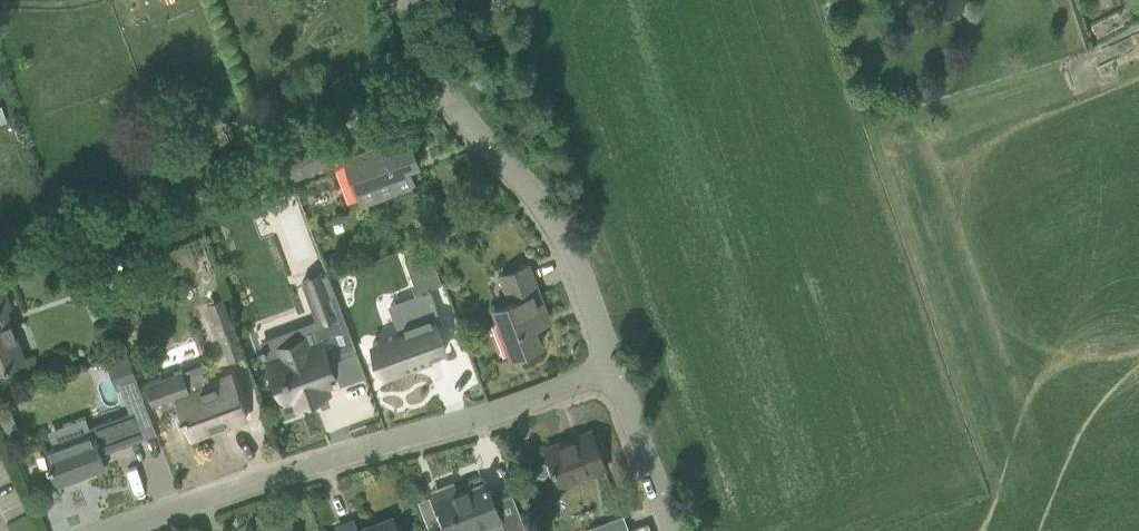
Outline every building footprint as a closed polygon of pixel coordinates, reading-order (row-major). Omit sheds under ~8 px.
[(360,202),(392,191),(413,183),(403,155),(412,151),(412,152),(413,152),(406,133),(343,157),(360,202)] [(326,166),(315,140),(283,154),(294,179),(326,166)] [(285,180),(274,184),(280,200),(291,197),(285,180)] [(202,195),(189,199),(194,212),(206,208),(202,195)] [(124,249),(111,255),(115,263),(116,267),(121,265),(125,264),(129,262),(124,249)] [(427,251),(404,260),(416,293),(440,284),(427,251)] [(528,265),(507,272),(499,275),(509,302),(493,308),(511,355),(540,345),(532,324),(548,318),(542,303),(538,305),(534,294),(538,292),(528,265)] [(284,352),(266,359),(277,389),(280,395),(279,395),(282,404),(291,400),(291,399),(293,399),(297,409),(314,403),(312,399),(310,392),(326,386),(331,385),(325,369),(331,367),(329,361),(328,359),(339,355),(339,357),(353,352),(355,351),(326,273),(326,272),(321,274),(320,272),(305,278),(306,280),(301,282),(315,319),(319,330),(317,330),(320,339),(303,345),(300,337),(297,329),(279,335),(282,343),(281,344),(284,352)] [(6,366),(24,359),(5,310),(10,308),(1,282),(0,282),(0,368),(6,366)] [(243,356),(228,314),(222,297),(206,303),(214,324),(203,328),(217,366),(227,362),(243,356)] [(444,350),(426,299),(411,304),(419,328),(389,339),(400,369),(401,369),(402,372),(428,362),(427,360),(428,359),(427,356),(444,350)] [(137,382),(127,358),(122,343),(103,350),(117,389),(137,382)] [(230,376),(189,391),(181,370),(143,384),(151,405),(168,399),(175,417),(179,416),(180,419),(184,417),(191,435),(180,439),(181,441),(243,418),(246,425),(248,425),(230,376)] [(88,427),(90,434),(44,450),(57,486),(84,476),(85,479),(97,474),(96,472),(105,468),(100,454),(143,437),(133,410),(88,427)] [(14,419),(3,424),(9,436),(20,431),(14,419)] [(545,448),(553,469),(558,481),(585,471),(586,475),(605,468),(591,433),(566,442),(565,440),(545,448)] [(499,517),(504,530),(524,530),(515,509),(507,489),(491,495),(485,481),(484,481),(483,479),(479,477),(469,481),(467,485),(468,487),(455,492),(452,483),(433,491),(448,530),(461,530),(499,517)] [(427,496),(418,500),(428,526),(438,522),(427,496)] [(628,530),(623,515),(590,528),(592,530),(627,530),(628,530)] [(397,530),(402,528),(400,524),(395,526),(391,517),(356,530),(352,521),(337,527),(339,530),(397,530)]
